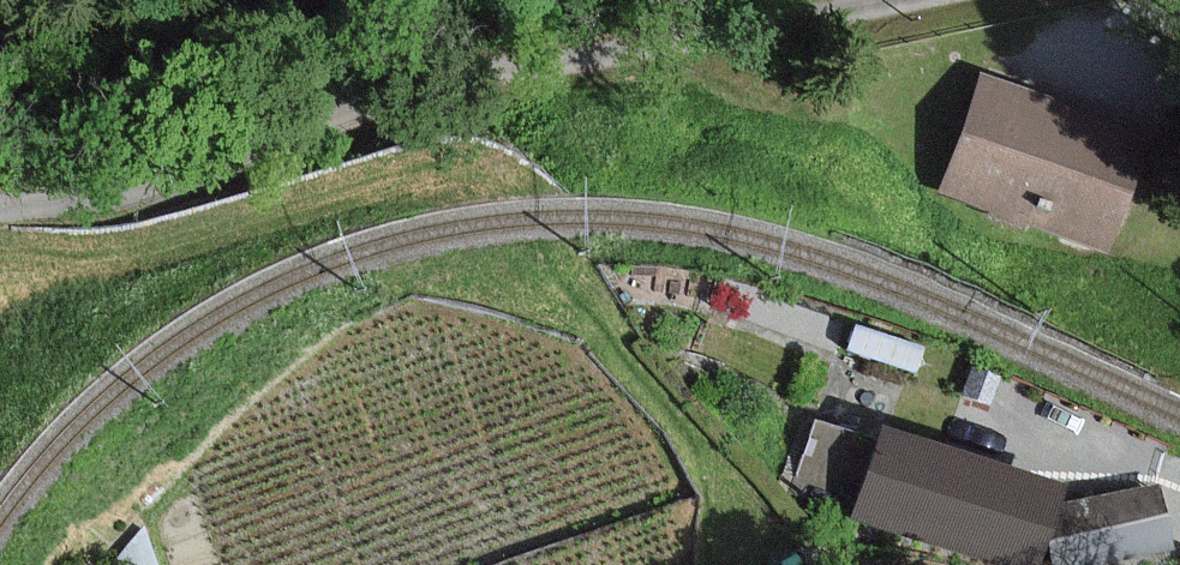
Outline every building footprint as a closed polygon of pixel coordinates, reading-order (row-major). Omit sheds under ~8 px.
[(1134,142),(978,87),(941,190),(1098,246),(1134,142)] [(872,446),(849,519),(996,564),(1022,564),(1042,500),(872,446)] [(1048,515),(1058,564),(1090,564),(1157,551),(1145,494),(1048,515)] [(138,533),(111,564),(149,564),(138,533)]
